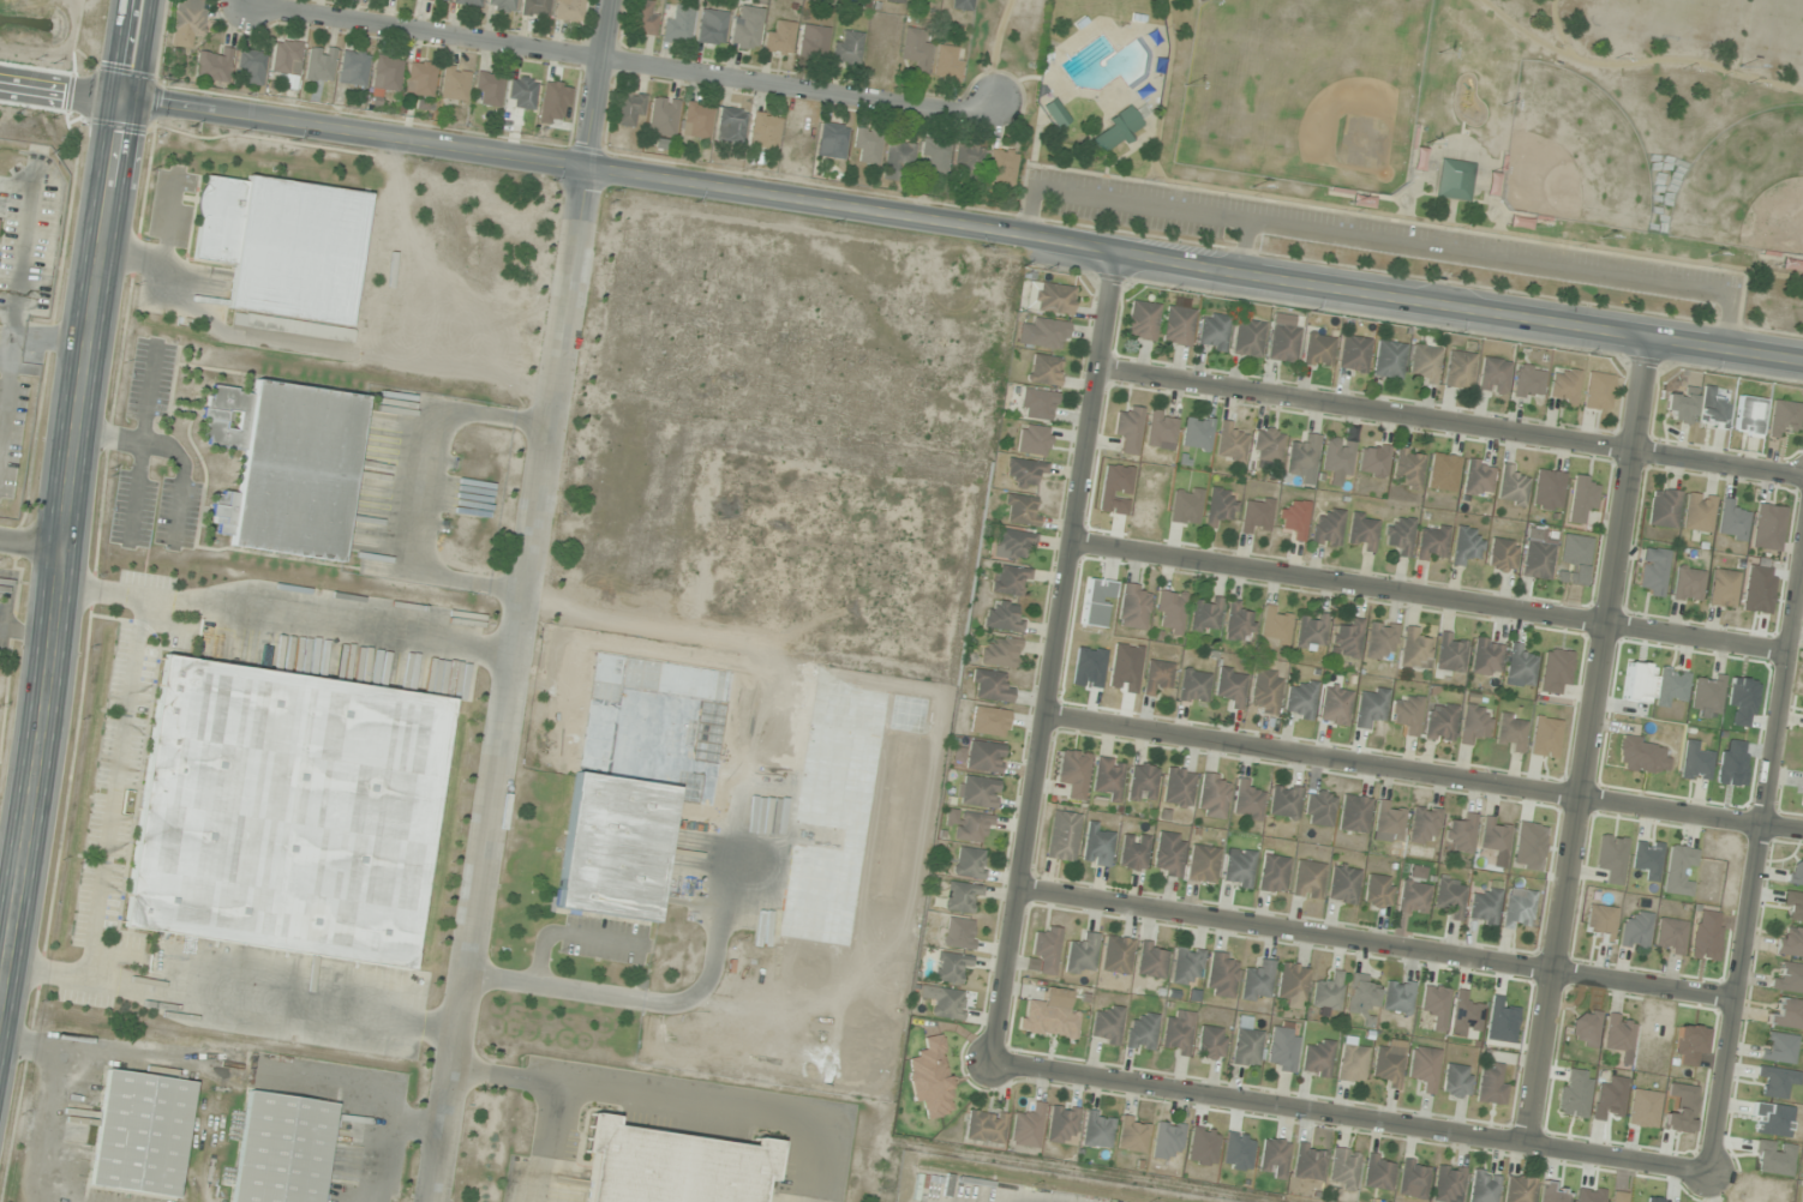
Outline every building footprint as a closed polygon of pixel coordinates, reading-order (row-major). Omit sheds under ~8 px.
[(206,2),(194,0),(177,0),(171,32),(200,37),(206,2)] [(481,0),(453,0),(453,4),(479,8),(481,0)] [(515,0),(488,0),(487,10),(514,13),(515,0)] [(548,18),(550,0),(523,0),(521,16),(548,18)] [(581,24),(584,0),(557,0),(554,20),(581,24)] [(653,0),(631,3),(634,35),(657,33),(653,0)] [(948,3),(961,11),(968,0),(949,0),(950,0),(948,3)] [(726,13),(699,10),(696,43),(722,45),(726,13)] [(661,42),(689,45),(692,14),(664,11),(661,42)] [(755,50),(760,20),(734,15),(729,46),(755,50)] [(763,52),(789,56),(794,24),(768,19),(763,52)] [(796,55),(822,60),(828,29),(802,24),(796,55)] [(924,42),(924,31),(902,29),(900,61),(913,62),(912,76),(926,77),(928,42),(924,42)] [(860,64),(860,32),(834,32),(834,64),(860,64)] [(284,89),(299,89),(299,42),(273,42),(273,73),(284,73),(284,89)] [(331,83),(335,49),(308,46),(304,80),(331,83)] [(933,78),(958,81),(961,48),(936,46),(933,78)] [(231,49),(219,48),(218,55),(197,53),(194,79),(228,83),(231,49)] [(265,54),(239,51),(236,72),(242,73),(240,84),(262,86),(265,54)] [(367,53),(340,51),(339,84),(366,86),(367,53)] [(401,60),(375,57),(371,89),(398,92),(401,60)] [(404,93),(431,97),(436,65),(409,61),(404,93)] [(469,70),(443,67),(439,99),(465,102),(469,70)] [(502,75),(477,72),(473,104),(499,107),(502,75)] [(536,80),(509,77),(506,107),(533,110),(536,80)] [(538,122),(563,126),(571,86),(545,81),(538,122)] [(616,126),(632,127),(633,117),(643,117),(644,96),(618,94),(616,126)] [(679,101),(652,98),(648,134),(674,137),(679,101)] [(1055,129),(1067,120),(1052,99),(1039,108),(1055,129)] [(713,106),(685,103),(681,136),(709,139),(713,106)] [(1104,121),(1108,127),(1088,141),(1098,156),(1141,127),(1127,106),(1104,121)] [(715,139),(743,143),(747,112),(720,108),(715,139)] [(748,145),(774,151),(781,118),(755,113),(748,145)] [(816,157),(845,159),(847,126),(819,124),(816,157)] [(860,151),(858,162),(877,165),(881,131),(854,128),(852,150),(860,151)] [(915,144),(888,139),(880,178),(900,183),(903,171),(909,172),(915,144)] [(946,175),(948,142),(922,141),(920,163),(926,163),(925,174),(946,175)] [(979,146),(954,146),(955,174),(979,174),(979,146)] [(1014,184),(1014,151),(988,151),(988,184),(1014,184)] [(1466,202),(1472,165),(1439,159),(1433,197),(1466,202)] [(1496,174),(1486,173),(1485,195),(1494,196),(1496,174)] [(367,193),(247,176),(247,181),(202,175),(191,257),(232,263),(226,308),(348,325),(367,193)] [(1802,270),(1802,258),(1780,258),(1780,270),(1802,270)] [(1071,316),(1074,288),(1028,282),(1024,310),(1071,316)] [(1152,342),(1158,305),(1131,301),(1125,337),(1152,342)] [(1161,343),(1188,347),(1193,310),(1165,307),(1161,343)] [(232,322),(291,336),(294,325),(235,311),(232,322)] [(1194,347),(1222,352),(1229,318),(1201,313),(1194,347)] [(1292,364),(1299,318),(1272,314),(1265,359),(1292,364)] [(1067,324),(1020,319),(1017,346),(1064,351),(1067,324)] [(1231,355),(1258,357),(1261,322),(1234,320),(1231,355)] [(1328,369),(1333,338),(1305,334),(1300,365),(1328,369)] [(1335,369),(1363,373),(1369,340),(1341,335),(1335,369)] [(1370,376),(1398,380),(1403,345),(1376,341),(1370,376)] [(1439,350),(1411,345),(1405,379),(1433,384),(1439,350)] [(1441,387),(1467,391),(1473,355),(1447,351),(1441,387)] [(1058,386),(1061,358),(1031,355),(1028,383),(1058,386)] [(1508,362),(1481,357),(1476,391),(1503,395),(1508,362)] [(1512,397),(1539,400),(1542,368),(1515,365),(1512,397)] [(1579,372),(1553,367),(1546,401),(1573,406),(1579,372)] [(1608,412),(1611,376),(1586,373),(1582,409),(1608,412)] [(206,516),(208,504),(210,504),(211,493),(218,494),(220,492),(235,494),(242,449),(204,444),(205,438),(200,437),(202,431),(197,429),(199,419),(198,419),(199,407),(202,408),(204,396),(208,396),(209,385),(234,389),(234,391),(250,393),(252,380),(364,397),(339,564),(226,547),(227,536),(212,534),(215,524),(209,524),(210,517),(206,516)] [(1715,388),(1701,386),(1698,422),(1726,425),(1728,401),(1714,399),(1715,388)] [(1680,396),(1666,394),(1662,420),(1690,424),(1695,389),(1681,388),(1680,396)] [(1053,421),(1056,392),(1022,389),(1019,418),(1053,421)] [(1764,400),(1737,397),(1733,432),(1760,435),(1764,400)] [(1769,437),(1783,437),(1783,428),(1799,429),(1800,403),(1771,402),(1769,437)] [(1136,456),(1142,409),(1117,406),(1113,439),(1123,440),(1121,454),(1136,456)] [(1175,413),(1148,413),(1148,448),(1175,448),(1175,413)] [(1214,421),(1185,415),(1179,447),(1207,453),(1214,421)] [(1246,436),(1230,433),(1232,423),(1219,421),(1214,460),(1242,464),(1246,436)] [(1046,457),(1050,429),(1020,424),(1016,452),(1046,457)] [(1250,460),(1279,463),(1282,431),(1253,428),(1250,460)] [(1283,473),(1311,478),(1318,436),(1303,434),(1301,445),(1288,443),(1283,473)] [(1326,484),(1348,485),(1350,441),(1323,440),(1321,472),(1327,473),(1326,484)] [(1355,472),(1381,478),(1388,449),(1361,443),(1355,472)] [(1389,486),(1416,490),(1422,454),(1396,449),(1389,486)] [(1457,457),(1429,454),(1426,489),(1454,492),(1457,457)] [(1032,488),(1033,477),(1044,478),(1045,462),(1006,460),(1005,487),(1032,488)] [(1491,463),(1464,461),(1461,495),(1488,498),(1491,463)] [(1524,478),(1514,478),(1514,466),(1498,465),(1497,505),(1523,506),(1524,478)] [(1558,511),(1563,473),(1535,470),(1530,508),(1558,511)] [(1566,522),(1580,524),(1582,511),(1592,512),(1596,479),(1571,476),(1566,522)] [(1218,518),(1231,521),(1237,494),(1211,487),(1202,527),(1215,530),(1218,518)] [(1680,492),(1653,487),(1646,524),(1674,529),(1680,492)] [(1001,520),(1035,529),(1041,501),(1007,492),(1001,520)] [(1715,498),(1687,493),(1681,529),(1708,534),(1715,498)] [(1240,533),(1269,535),(1271,500),(1242,497),(1240,533)] [(1744,541),(1748,513),(1735,512),(1736,501),(1722,499),(1716,537),(1744,541)] [(1304,501),(1277,502),(1278,528),(1289,528),(1290,542),(1305,542),(1304,501)] [(1750,548),(1779,551),(1784,508),(1756,504),(1750,548)] [(1307,521),(1316,549),(1343,541),(1333,509),(1322,513),(1323,516),(1307,521)] [(1377,517),(1351,513),(1345,547),(1371,551),(1377,517)] [(1394,546),(1394,558),(1410,558),(1410,518),(1384,518),(1384,546),(1394,546)] [(1414,559),(1442,563),(1447,528),(1419,524),(1414,559)] [(1463,556),(1476,559),(1482,532),(1456,526),(1447,565),(1461,568),(1463,556)] [(1023,558),(1023,548),(1035,548),(1035,531),(995,531),(995,558),(1023,558)] [(1584,585),(1590,538),(1561,535),(1557,567),(1555,582),(1584,585)] [(1485,570),(1511,573),(1515,542),(1489,539),(1485,570)] [(1518,576),(1547,581),(1553,545),(1525,540),(1518,576)] [(1636,593),(1661,596),(1667,551),(1642,547),(1636,593)] [(1026,594),(1026,567),(992,567),(992,594),(1026,594)] [(1698,604),(1704,572),(1677,567),(1670,599),(1698,604)] [(1708,607),(1733,609),(1737,572),(1711,570),(1708,607)] [(1150,588),(1122,584),(1116,626),(1144,630),(1150,588)] [(1155,620),(1162,621),(1161,634),(1182,635),(1184,593),(1157,591),(1155,620)] [(1219,598),(1191,597),(1190,632),(1218,633),(1219,598)] [(1253,615),(1239,613),(1240,603),(1228,601),(1223,639),(1250,642),(1253,615)] [(1013,602),(985,603),(986,631),(1022,629),(1021,617),(1014,618),(1013,602)] [(1259,643),(1287,646),(1291,610),(1263,607),(1259,643)] [(1296,650),(1323,650),(1323,614),(1296,614),(1296,650)] [(1329,657),(1357,660),(1361,620),(1348,619),(1347,628),(1332,627),(1329,657)] [(1365,659),(1382,660),(1383,652),(1393,653),(1395,625),(1368,623),(1365,659)] [(1426,669),(1429,642),(1416,640),(1417,629),(1402,627),(1398,667),(1426,669)] [(1433,670),(1461,674),(1465,637),(1438,633),(1433,670)] [(1017,668),(1019,641),(983,637),(980,664),(1017,668)] [(1502,643),(1475,637),(1468,672),(1495,678),(1502,643)] [(1502,682),(1531,687),(1536,658),(1521,655),(1523,645),(1509,643),(1502,682)] [(1564,696),(1572,653),(1545,648),(1537,691),(1564,696)] [(161,655),(450,699),(409,972),(119,927),(161,655)] [(1177,701),(1206,705),(1213,661),(1201,659),(1199,671),(1182,668),(1177,701)] [(1172,664),(1146,661),(1142,695),(1153,696),(1154,686),(1169,688),(1172,664)] [(1240,710),(1246,673),(1218,668),(1214,696),(1227,698),(1226,708),(1240,710)] [(1250,713),(1278,714),(1280,672),(1252,671),(1250,713)] [(971,700),(1011,700),(1011,687),(1003,687),(1003,672),(971,672),(971,700)] [(1289,680),(1282,715),(1310,720),(1316,685),(1289,680)] [(1383,722),(1387,690),(1358,686),(1353,729),(1368,731),(1369,720),(1383,722)] [(1348,724),(1347,688),(1319,688),(1320,725),(1348,724)] [(1390,722),(1402,724),(1401,737),(1417,738),(1421,698),(1393,695),(1390,722)] [(1485,738),(1492,711),(1470,706),(1472,698),(1467,697),(1456,744),(1469,747),(1472,734),(1485,738)] [(1456,707),(1429,702),(1423,739),(1450,744),(1456,707)] [(1008,711),(973,706),(969,733),(1004,738),(1008,711)] [(1523,716),(1496,716),(1496,750),(1523,750),(1523,716)] [(1617,770),(1664,773),(1667,742),(1619,739),(1617,770)] [(1004,744),(967,741),(965,770),(1001,773),(1004,744)] [(1056,784),(1068,786),(1066,799),(1084,801),(1090,754),(1060,750),(1056,784)] [(1106,802),(1119,804),(1124,761),(1096,758),(1092,791),(1107,793),(1106,802)] [(1127,800),(1140,802),(1140,800),(1152,801),(1156,767),(1131,764),(1127,800)] [(1161,804),(1188,809),(1195,772),(1167,768),(1161,804)] [(573,773),(675,788),(653,925),(552,909),(552,906),(549,906),(551,889),(555,889),(573,773)] [(1228,777),(1201,774),(1196,816),(1223,819),(1228,777)] [(999,781),(963,776),(959,804),(994,809),(999,781)] [(1253,783),(1237,780),(1230,816),(1259,822),(1264,794),(1252,791),(1253,783)] [(1301,789),(1272,784),(1267,816),(1295,820),(1301,789)] [(1335,795),(1308,790),(1301,823),(1329,828),(1335,795)] [(1338,831),(1366,833),(1368,797),(1341,796),(1338,831)] [(1375,839),(1402,839),(1402,803),(1375,803),(1375,839)] [(1438,843),(1438,808),(1409,808),(1409,843),(1438,843)] [(954,827),(953,840),(986,844),(990,815),(946,809),(944,825),(954,827)] [(1044,857),(1071,862),(1080,815),(1053,810),(1044,857)] [(1442,849),(1469,854),(1476,815),(1462,813),(1460,824),(1447,822),(1442,849)] [(1511,822),(1483,817),(1476,852),(1505,857),(1511,822)] [(1113,831),(1098,830),(1098,824),(1085,823),(1082,865),(1110,867),(1113,831)] [(1185,837),(1158,832),(1151,875),(1178,879),(1185,837)] [(1118,868),(1144,871),(1148,838),(1122,834),(1118,868)] [(1219,849),(1191,844),(1185,879),(1213,884),(1219,849)] [(1696,849),(1668,845),(1661,893),(1690,897),(1693,874),(1696,849)] [(982,880),(986,852),(957,847),(952,875),(982,880)] [(1254,853),(1226,849),(1221,885),(1249,889),(1254,853)] [(1283,894),(1287,857),(1261,855),(1257,891),(1283,894)] [(1787,860),(1787,887),(1802,887),(1802,860),(1787,860)] [(1291,896),(1318,900),(1324,865),(1297,861),(1291,896)] [(1326,901),(1354,905),(1359,869),(1331,865),(1326,901)] [(1361,905),(1387,910),(1394,879),(1368,874),(1361,905)] [(1465,884),(1437,878),(1432,905),(1449,908),(1446,920),(1457,922),(1465,884)] [(977,915),(981,886),(948,881),(944,911),(977,915)] [(1425,914),(1426,883),(1399,882),(1398,913),(1425,914)] [(1534,892),(1508,888),(1501,928),(1528,933),(1534,892)] [(1482,896),(1469,895),(1468,923),(1496,924),(1498,890),(1482,889),(1482,896)] [(1582,935),(1609,942),(1617,910),(1589,904),(1582,935)] [(1618,946),(1645,951),(1651,915),(1625,910),(1618,946)] [(977,923),(946,916),(940,945),(971,951),(977,923)] [(1655,952),(1683,953),(1683,920),(1656,919),(1655,952)] [(1061,929),(1036,925),(1030,960),(1041,962),(1039,974),(1053,976),(1061,929)] [(1802,958),(1802,930),(1779,927),(1775,955),(1802,958)] [(1094,934),(1082,934),(1083,942),(1065,943),(1066,975),(1095,974),(1094,934)] [(1132,939),(1104,936),(1101,972),(1129,974),(1132,939)] [(1137,976),(1164,978),(1166,945),(1138,944),(1137,976)] [(1198,986),(1202,950),(1173,948),(1169,984),(1198,986)] [(1230,998),(1238,958),(1211,952),(1203,993),(1230,998)] [(962,983),(962,971),(970,971),(971,955),(935,954),(935,982),(962,983)] [(1269,1002),(1272,961),(1258,960),(1257,970),(1243,969),(1240,1000),(1269,1002)] [(1772,963),(1772,991),(1802,991),(1802,963),(1772,963)] [(1302,1009),(1307,967),(1280,964),(1275,1006),(1302,1009)] [(1340,972),(1329,971),(1329,981),(1313,981),(1312,1014),(1338,1015),(1340,972)] [(1366,984),(1368,978),(1356,974),(1343,1007),(1368,1017),(1379,989),(1366,984)] [(1413,982),(1385,980),(1382,1012),(1410,1014),(1413,982)] [(1448,988),(1423,985),(1419,1015),(1432,1017),(1431,1030),(1443,1032),(1448,988)] [(928,1016),(961,1021),(966,992),(920,986),(919,998),(931,1000),(928,1016)] [(1482,1006),(1467,1005),(1468,992),(1454,991),(1451,1029),(1480,1031),(1482,1006)] [(1802,1028),(1802,999),(1768,999),(1768,1028),(1802,1028)] [(1075,1039),(1080,1009),(1024,1002),(1020,1032),(1075,1039)] [(1102,1015),(1095,1013),(1089,1039),(1116,1046),(1124,1009),(1105,1005),(1102,1015)] [(1568,1043),(1595,1048),(1601,1013),(1574,1008),(1568,1043)] [(1190,1011),(1163,1011),(1163,1053),(1190,1053),(1190,1011)] [(1155,1014),(1136,1014),(1136,1021),(1127,1021),(1127,1049),(1155,1049),(1155,1014)] [(1629,1066),(1636,1021),(1607,1016),(1602,1049),(1621,1052),(1619,1064),(1629,1066)] [(1224,1029),(1199,1027),(1196,1057),(1221,1060),(1224,1029)] [(1261,1032),(1235,1029),(1231,1064),(1257,1067),(1261,1032)] [(1297,1030),(1269,1029),(1268,1070),(1296,1071),(1297,1030)] [(1791,1065),(1797,1038),(1764,1031),(1758,1058),(1791,1065)] [(1316,1048),(1302,1048),(1301,1076),(1330,1076),(1331,1041),(1316,1041),(1316,1048)] [(1360,1085),(1368,1049),(1342,1044),(1335,1079),(1360,1085)] [(1384,1079),(1382,1085),(1396,1089),(1405,1054),(1378,1047),(1370,1075),(1384,1079)] [(1408,1077),(1421,1079),(1420,1092),(1433,1094),(1439,1050),(1412,1047),(1408,1077)] [(1476,1102),(1502,1105),(1507,1066),(1481,1063),(1476,1102)] [(1441,1095),(1467,1098),(1471,1068),(1445,1064),(1441,1095)] [(104,1069),(192,1082),(174,1200),(86,1186),(104,1069)] [(333,1104),(318,1201),(229,1201),(245,1090),(333,1104)] [(1014,1112),(1010,1145),(1039,1148),(1044,1103),(1032,1102),(1031,1114),(1014,1112)] [(1047,1141),(1074,1144),(1078,1109),(1050,1106),(1047,1141)] [(965,1139),(1002,1144),(1005,1115),(969,1110),(965,1139)] [(1106,1150),(1115,1118),(1089,1110),(1080,1142),(1106,1150)] [(761,1182),(758,1201),(583,1201),(589,1158),(581,1156),(587,1116),(612,1119),(611,1126),(751,1147),(753,1141),(775,1144),(769,1183),(761,1182)] [(1150,1121),(1122,1116),(1116,1148),(1144,1153),(1150,1121)] [(1181,1159),(1181,1123),(1154,1123),(1154,1159),(1181,1159)] [(1288,1141),(1262,1138),(1258,1176),(1284,1178),(1288,1141)] [(1323,1147),(1295,1144),(1292,1178),(1319,1180),(1323,1147)] [(1327,1187),(1354,1190),(1358,1152),(1331,1149),(1327,1187)] [(1362,1187),(1390,1191),(1394,1158),(1366,1155),(1362,1187)] [(1424,1199),(1429,1163),(1402,1159),(1397,1196),(1424,1199)] [(1461,1167),(1434,1167),(1434,1201),(1461,1201),(1461,1167)] [(1499,1174),(1472,1171),(1468,1201),(1496,1201),(1499,1174)] [(1535,1179),(1506,1176),(1504,1201),(1533,1201),(1535,1179)] [(1569,1189),(1541,1185),(1539,1201),(1567,1201),(1569,1189)]
